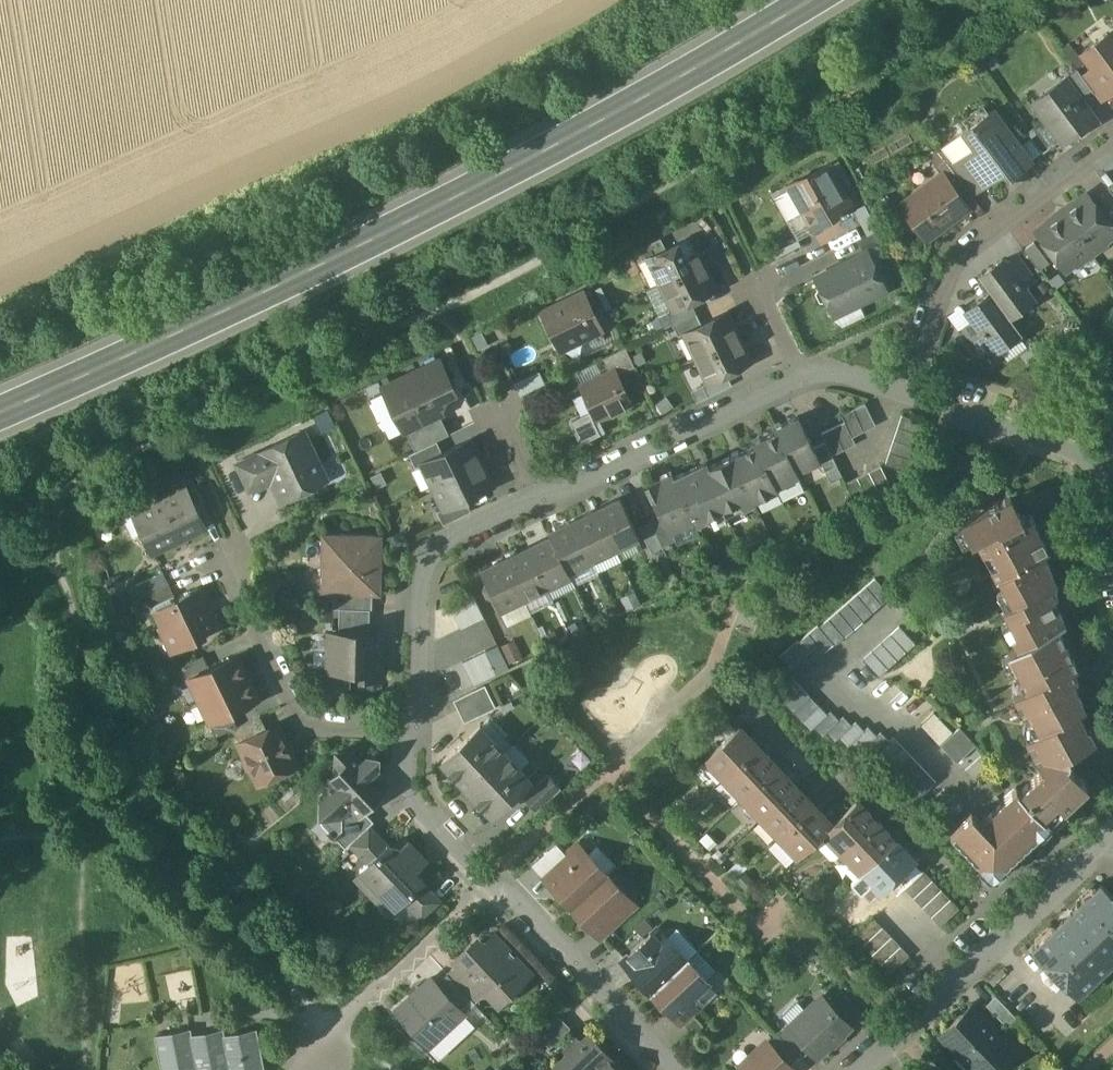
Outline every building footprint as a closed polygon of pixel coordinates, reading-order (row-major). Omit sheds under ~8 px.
[(1108,34),(1083,53),(1093,67),(1081,75),(1094,92),(1100,99),(1111,91),(1112,92),(1112,91),(1112,41),(1108,34)] [(1081,75),(1077,69),(1062,79),(1065,83),(1080,102),(1094,92),(1081,75)] [(1080,102),(1065,83),(1037,104),(1063,139),(1091,118),(1080,102)] [(993,109),(963,131),(975,147),(964,156),(986,185),(1004,171),(1006,173),(1015,166),(1019,168),(1020,170),(1031,162),(993,109)] [(964,156),(953,164),(975,193),(986,185),(964,156)] [(969,188),(947,158),(936,166),(942,175),(947,181),(948,181),(959,195),(969,188)] [(828,167),(790,188),(790,189),(811,226),(829,217),(827,213),(847,201),(828,167)] [(959,195),(948,181),(947,181),(942,175),(901,205),(924,236),(930,237),(968,209),(959,195)] [(811,226),(790,189),(790,188),(775,197),(796,235),(811,226)] [(1087,196),(1074,205),(1073,203),(1067,208),(1069,209),(1064,217),(1092,254),(1104,245),(1105,239),(1112,233),(1112,231),(1087,196)] [(1092,254),(1064,217),(1056,219),(1055,217),(1049,221),(1050,223),(1038,232),(1065,269),(1074,262),(1080,263),(1092,254)] [(877,232),(860,240),(865,251),(878,245),(881,251),(885,249),(877,232)] [(666,250),(648,259),(661,284),(704,264),(691,238),(666,250)] [(661,239),(637,250),(643,261),(648,259),(666,250),(661,239)] [(1050,263),(1034,242),(1024,250),(1039,271),(1050,263)] [(868,252),(815,278),(820,288),(817,293),(821,300),(826,300),(833,314),(859,301),(860,304),(886,291),(868,252)] [(1035,279),(1017,255),(1007,263),(1024,287),(1035,279)] [(1004,260),(979,278),(991,294),(1009,318),(1034,300),(1024,287),(1007,263),(1004,260)] [(704,264),(661,284),(673,310),(690,301),(716,289),(704,264)] [(787,269),(791,283),(808,277),(804,264),(787,269)] [(583,293),(542,312),(556,340),(571,333),(576,343),(601,331),(583,293)] [(1009,318),(991,294),(966,312),(974,322),(992,346),(996,352),(1021,334),(1009,318)] [(690,301),(673,310),(659,316),(665,328),(673,325),(696,313),(690,301)] [(696,313),(673,325),(678,336),(684,334),(702,325),(696,313)] [(702,325),(684,334),(696,358),(739,337),(728,313),(702,325)] [(992,346),(974,322),(964,330),(981,354),(992,346)] [(751,362),(739,337),(696,358),(708,383),(727,374),(751,362)] [(626,348),(604,358),(610,372),(615,369),(617,375),(635,366),(626,348)] [(439,363),(386,389),(393,406),(403,409),(412,426),(413,427),(435,416),(436,417),(440,415),(438,411),(443,396),(453,391),(439,363)] [(610,372),(581,386),(593,411),(597,420),(599,419),(631,403),(617,375),(615,369),(610,372)] [(708,383),(691,391),(697,403),(732,386),(727,374),(708,383)] [(865,404),(842,416),(845,423),(852,438),(876,426),(865,404)] [(593,411),(570,422),(581,444),(606,432),(599,419),(597,420),(593,411)] [(435,416),(413,427),(412,426),(405,429),(415,452),(437,441),(450,435),(440,415),(436,417),(435,416)] [(925,424),(902,416),(885,465),(909,473),(925,424)] [(799,417),(774,429),(776,432),(777,432),(797,474),(798,473),(820,462),(814,448),(799,417)] [(845,423),(821,433),(826,443),(832,456),(856,445),(852,438),(845,423)] [(303,432),(262,452),(262,453),(239,464),(251,488),(274,477),(282,494),(302,484),(305,490),(326,479),(303,432)] [(797,474),(777,432),(776,432),(753,443),(755,446),(756,446),(776,488),(799,477),(798,473),(797,474)] [(443,453),(422,463),(423,464),(433,486),(482,463),(471,440),(443,453)] [(415,452),(410,454),(416,468),(423,464),(422,463),(443,453),(437,441),(415,452)] [(826,443),(814,448),(831,484),(843,478),(832,456),(826,443)] [(733,457),(755,502),(756,502),(778,491),(776,488),(756,446),(755,446),(733,457)] [(707,462),(673,479),(693,519),(697,527),(709,521),(707,518),(723,511),(725,516),(742,507),(744,510),(756,504),(756,502),(755,502),(733,457),(733,456),(709,467),(707,462)] [(482,463),(433,486),(444,508),(444,509),(465,499),(493,486),(482,463)] [(881,467),(846,484),(857,506),(892,489),(881,467)] [(671,474),(648,486),(663,517),(670,531),(693,519),(673,479),(671,474)] [(185,487),(133,512),(154,553),(173,544),(174,546),(186,540),(185,538),(205,528),(185,487)] [(1011,498),(961,524),(971,544),(976,541),(997,578),(998,578),(1042,554),(1048,551),(1034,524),(1036,523),(1031,515),(1030,515),(1029,514),(1025,516),(1022,518),(1011,498)] [(465,499),(444,509),(444,508),(437,512),(444,525),(471,512),(465,499)] [(627,512),(620,499),(597,510),(616,549),(639,538),(634,526),(636,520),(633,514),(627,512)] [(597,510),(573,522),(592,561),(616,549),(597,510)] [(663,517),(651,523),(663,547),(676,541),(671,530),(670,531),(663,517)] [(573,522),(550,533),(552,537),(569,572),(592,561),(573,522)] [(663,547),(651,523),(639,528),(651,553),(663,547)] [(380,537),(324,536),(323,592),(329,592),(333,597),(334,598),(340,593),(373,594),(379,594),(380,537)] [(552,537),(528,548),(547,588),(571,576),(569,572),(552,537)] [(528,548),(504,560),(523,599),(547,588),(528,548)] [(1012,638),(1017,648),(1057,628),(1066,624),(1052,598),(1056,596),(1055,585),(1057,584),(1050,571),(1052,570),(1042,554),(998,578),(1012,604),(1003,609),(1017,635),(1012,638)] [(504,560),(481,571),(488,584),(485,591),(488,596),(494,599),(500,610),(523,599),(504,560)] [(164,572),(128,589),(134,601),(169,584),(164,572)] [(876,579),(820,628),(834,645),(835,646),(891,597),(876,579)] [(169,584),(134,601),(140,614),(175,597),(169,584)] [(200,589),(172,602),(173,604),(157,611),(165,627),(163,628),(174,651),(203,637),(201,634),(215,627),(205,606),(208,604),(200,589)] [(373,594),(340,593),(334,598),(333,597),(333,608),(370,609),(372,609),(373,594)] [(484,618),(473,595),(461,601),(473,623),(484,618)] [(473,623),(461,601),(450,606),(461,629),(473,623)] [(370,609),(341,609),(340,635),(369,636),(370,609)] [(818,627),(799,643),(814,660),(815,661),(834,645),(820,628),(818,627)] [(900,627),(863,661),(879,678),(916,645),(900,627)] [(1014,668),(1025,689),(1014,695),(1034,733),(1077,711),(1085,706),(1077,693),(1078,692),(1072,681),(1077,679),(1076,668),(1077,666),(1057,628),(1017,648),(1009,652),(1016,667),(1014,668)] [(340,635),(329,635),(329,670),(350,671),(350,677),(382,678),(383,636),(369,636),(340,635)] [(798,642),(779,658),(795,676),(814,660),(799,643),(798,642)] [(497,674),(486,651),(474,657),(485,680),(497,674)] [(203,656),(182,666),(187,677),(209,667),(203,656)] [(237,657),(190,679),(211,723),(258,700),(237,657)] [(474,657),(463,663),(474,686),(485,680),(474,657)] [(828,716),(793,680),(776,697),(811,732),(814,729),(828,716)] [(485,685),(454,700),(465,723),(496,708),(485,685)] [(1034,733),(1026,738),(1042,770),(1019,792),(1049,823),(1088,787),(1067,764),(1068,762),(1069,757),(1068,755),(1095,740),(1088,727),(1087,728),(1077,711),(1034,733)] [(828,716),(814,729),(822,738),(826,735),(839,722),(831,713),(828,716)] [(232,716),(211,726),(216,737),(233,729),(238,727),(232,716)] [(238,727),(233,729),(241,744),(268,731),(260,716),(238,727)] [(839,722),(826,735),(835,743),(839,740),(852,727),(843,718),(839,722)] [(852,727),(839,740),(847,749),(851,745),(865,732),(856,723),(852,727)] [(480,726),(442,762),(449,770),(449,777),(456,777),(466,788),(505,753),(480,726)] [(268,731),(241,744),(255,773),(253,777),(256,783),(264,786),(269,783),(270,779),(296,766),(289,751),(290,751),(290,749),(288,750),(285,743),(286,743),(286,742),(285,742),(277,727),(268,731)] [(740,727),(706,759),(724,779),(758,747),(740,727)] [(865,732),(851,745),(860,754),(864,750),(877,737),(868,728),(865,732)] [(976,746),(960,728),(941,746),(957,764),(976,746)] [(877,737),(864,750),(872,759),(876,755),(890,743),(881,734),(877,737)] [(937,784),(894,739),(890,743),(876,755),(919,800),(937,784)] [(758,747),(724,779),(743,799),(777,767),(758,747)] [(352,753),(337,752),(337,767),(341,772),(328,784),(332,789),(323,797),(322,824),(334,837),(341,830),(342,831),(364,811),(381,795),(375,788),(380,784),(380,776),(376,771),(377,769),(378,760),(368,759),(363,764),(352,753)] [(505,753),(466,788),(477,800),(477,807),(484,807),(491,814),(529,779),(505,753)] [(777,767),(743,799),(761,818),(795,786),(777,767)] [(561,789),(547,774),(523,797),(537,812),(538,811),(561,789)] [(795,786),(761,818),(780,838),(814,806),(795,786)] [(990,812),(983,818),(986,821),(982,824),(972,813),(950,833),(981,865),(992,876),(1023,847),(1049,823),(1019,792),(1016,788),(990,812)] [(868,812),(859,802),(857,803),(832,825),(823,834),(832,843),(837,843),(845,852),(876,823),(867,814),(868,812)] [(814,806),(780,838),(798,857),(823,834),(832,825),(814,806)] [(364,811),(342,831),(341,830),(334,837),(346,849),(350,845),(369,827),(374,822),(364,811)] [(886,831),(878,823),(876,823),(845,852),(843,854),(851,862),(855,863),(864,872),(894,842),(886,834),(886,831)] [(369,827),(350,845),(359,854),(378,836),(369,827)] [(409,844),(396,855),(378,836),(359,854),(368,864),(360,871),(378,890),(418,853),(409,844)] [(905,851),(897,842),(895,842),(864,872),(861,874),(869,882),(874,882),(883,892),(889,886),(913,863),(914,863),(905,854),(905,851)] [(577,843),(565,855),(574,864),(586,852),(577,843)] [(607,875),(586,852),(574,864),(574,865),(552,886),(551,885),(550,886),(571,908),(607,875)] [(432,894),(414,874),(427,862),(418,853),(378,890),(396,910),(404,902),(413,912),(432,894)] [(565,855),(542,876),(551,885),(552,886),(574,865),(574,864),(565,855)] [(913,863),(889,886),(898,895),(905,889),(922,873),(913,863)] [(922,873),(905,889),(914,899),(933,881),(924,871),(922,873)] [(607,875),(571,908),(592,930),(593,930),(615,909),(628,897),(607,875)] [(933,881),(914,899),(923,908),(942,890),(933,881)] [(1102,884),(1032,950),(1046,965),(1045,971),(1058,983),(1064,984),(1077,998),(1112,964),(1112,896),(1102,884)] [(951,900),(942,890),(923,908),(932,918),(951,900)] [(432,894),(413,912),(422,921),(441,903),(432,894)] [(951,900),(932,918),(941,927),(960,909),(951,900)] [(615,909),(593,930),(602,939),(624,918),(615,909)] [(874,919),(855,936),(864,946),(883,928),(874,919)] [(883,928),(864,946),(873,955),(892,938),(883,928)] [(657,929),(623,961),(632,971),(666,939),(657,929)] [(531,975),(495,936),(477,952),(471,946),(455,960),(459,964),(486,993),(497,982),(510,995),(531,975)] [(632,971),(631,972),(652,994),(687,961),(667,938),(666,939),(632,971)] [(892,938),(873,955),(882,965),(901,947),(892,938)] [(901,947),(882,965),(891,974),(909,957),(901,947)] [(708,983),(687,961),(652,994),(673,1016),(696,995),(708,983)] [(486,993),(459,964),(448,974),(472,999),(475,1003),(486,993)] [(472,999),(448,974),(436,985),(460,1010),(472,999)] [(436,985),(430,978),(396,1010),(430,1046),(464,1015),(460,1010),(436,985)] [(708,983),(696,995),(705,1004),(717,993),(708,983)] [(487,994),(478,1003),(491,1015),(500,1005),(487,994)] [(696,995),(673,1016),(682,1025),(705,1004),(696,995)] [(1018,1020),(996,997),(987,1006),(1008,1029),(1018,1020)] [(790,1027),(790,1028),(811,1050),(818,1057),(850,1027),(822,998),(790,1027)] [(972,1008),(941,1036),(973,1069),(993,1069),(1013,1051),(972,1008)] [(559,1016),(538,1036),(550,1049),(571,1029),(559,1016)] [(811,1050),(790,1028),(790,1027),(788,1025),(778,1034),(800,1058),(801,1059),(811,1050)] [(157,1036),(163,1069),(265,1069),(261,1053),(260,1053),(256,1030),(193,1042),(190,1030),(157,1036)] [(778,1034),(777,1034),(768,1043),(791,1067),(800,1058),(778,1034)] [(581,1044),(577,1040),(566,1050),(570,1054),(556,1067),(558,1069),(597,1069),(607,1061),(610,1058),(589,1036),(581,1044)] [(768,1043),(742,1067),(744,1069),(794,1069),(791,1067),(768,1043)] [(607,1061),(597,1069),(616,1069),(607,1061)]
